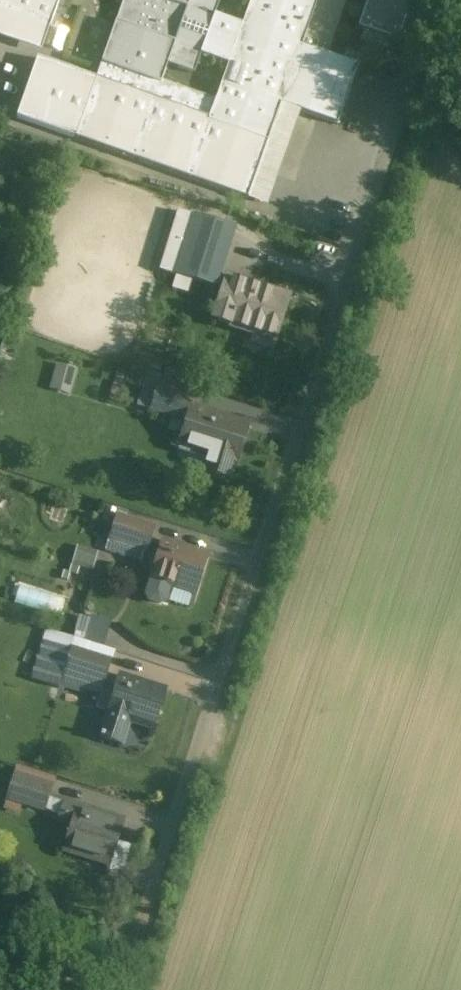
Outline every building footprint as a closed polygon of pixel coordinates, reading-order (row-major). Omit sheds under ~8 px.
[(50,27),(60,0),(0,0),(0,9),(50,27)] [(216,101),(162,82),(190,0),(124,0),(96,80),(37,59),(16,119),(248,200),(280,106),(337,126),(359,66),(327,55),(346,0),(251,0),(216,101)] [(358,27),(398,41),(413,0),(367,0),(358,27)] [(276,205),(281,188),(261,183),(257,200),(276,205)] [(180,211),(161,272),(214,288),(233,228),(180,211)] [(276,341),(290,298),(225,277),(211,320),(276,341)] [(62,363),(57,390),(78,394),(83,367),(62,363)] [(161,377),(150,408),(187,422),(192,408),(198,390),(161,377)] [(192,408),(187,422),(178,452),(207,461),(204,471),(233,481),(250,427),(192,408)] [(154,529),(115,517),(105,550),(123,556),(126,545),(147,552),(154,529)] [(207,557),(162,543),(146,593),(148,603),(158,605),(166,601),(171,586),(196,593),(207,557)] [(82,545),(77,565),(98,570),(103,550),(82,545)] [(23,587),(19,603),(51,612),(55,595),(23,587)] [(111,622),(92,616),(84,641),(103,647),(111,622)] [(111,663),(71,650),(64,672),(104,685),(111,663)] [(166,693),(119,678),(100,739),(122,746),(130,721),(154,729),(166,693)] [(52,789),(14,776),(7,799),(44,811),(52,789)] [(124,823),(63,803),(58,819),(72,823),(63,850),(86,857),(87,853),(111,861),(124,823)]
